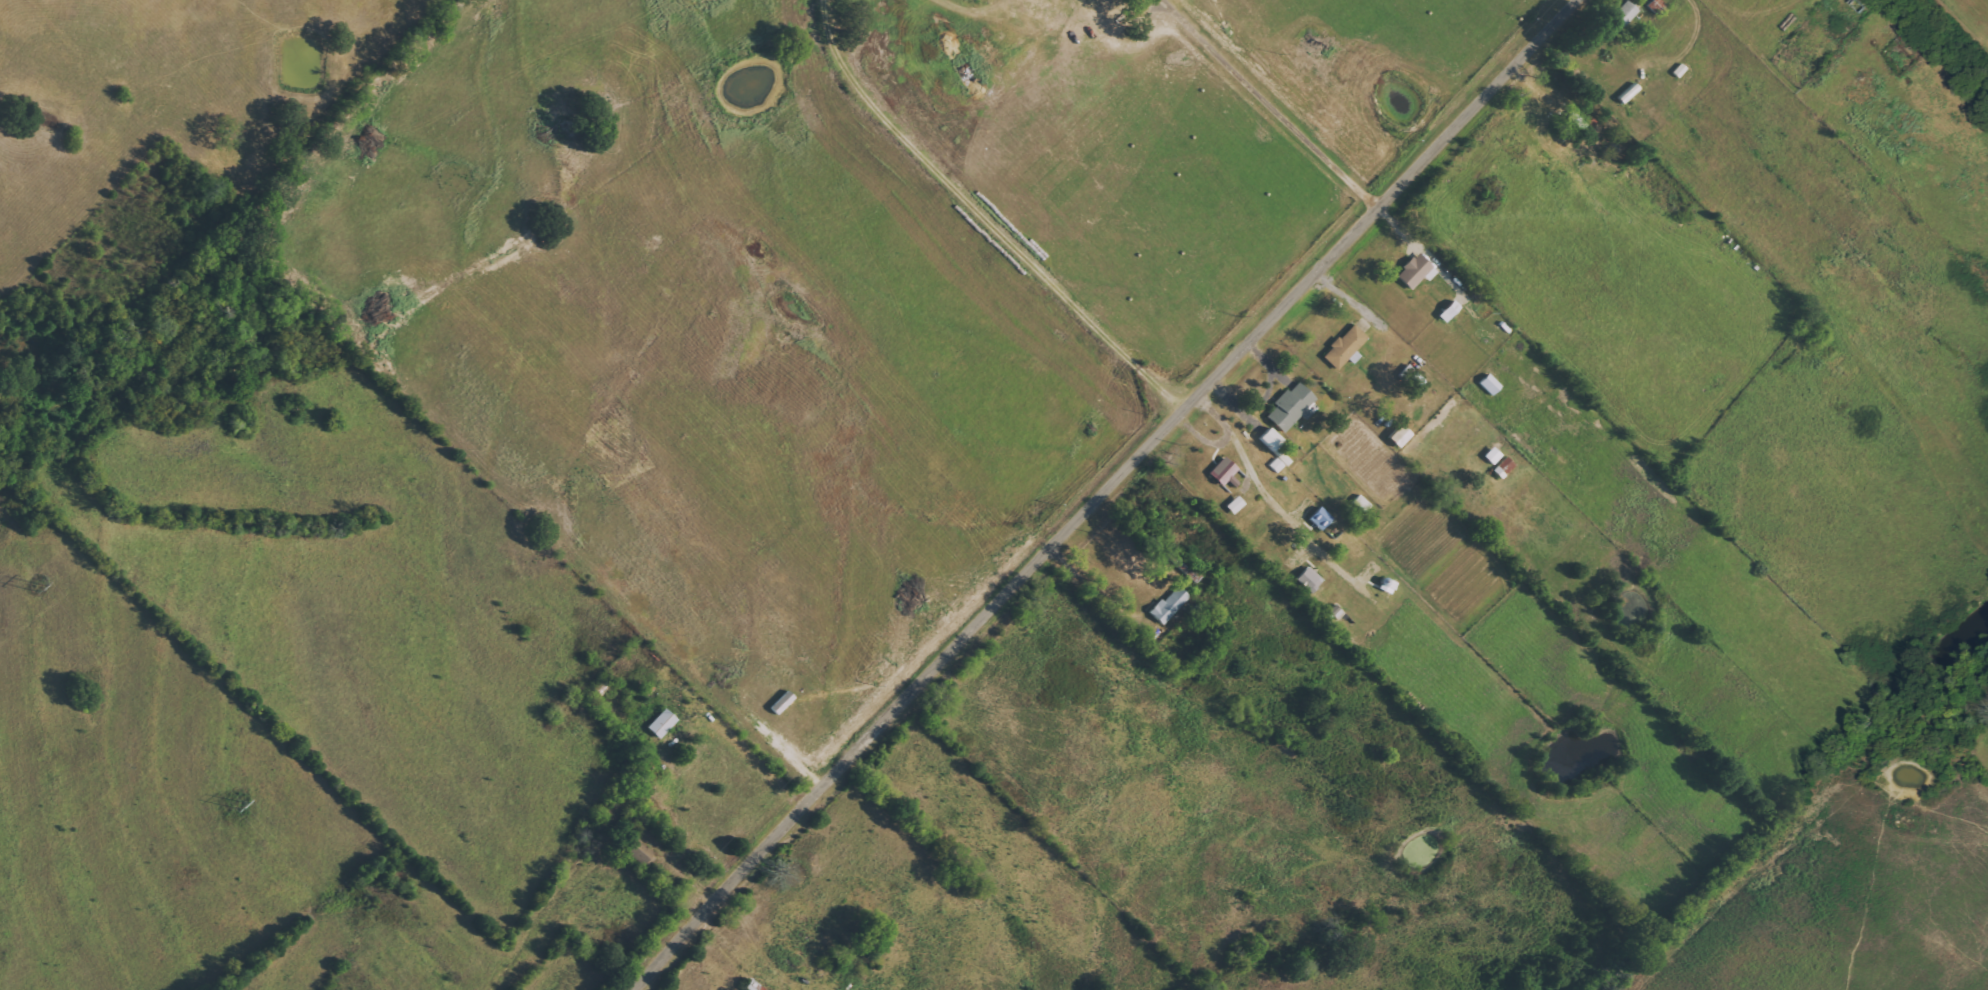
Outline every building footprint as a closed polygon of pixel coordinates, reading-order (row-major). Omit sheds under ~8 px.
[(1640,10),(1629,0),(1628,0),(1612,17),(1624,28),(1640,10)] [(1658,15),(1668,4),(1663,0),(1653,0),(1648,5),(1658,15)] [(1398,274),(1413,290),(1426,277),(1430,281),(1439,272),(1421,252),(1398,274)] [(1358,351),(1370,338),(1355,324),(1324,357),(1339,370),(1350,359),(1355,363),(1363,356),(1358,351)] [(1319,399),(1299,380),(1276,405),(1278,406),(1268,416),(1287,434),(1311,409),(1310,408),(1319,399)] [(1285,440),(1272,427),(1261,438),(1280,456),(1271,465),(1280,474),(1293,459),(1279,446),(1285,440)] [(1486,456),(1495,465),(1504,455),(1495,446),(1486,456)] [(1224,485),(1240,469),(1228,456),(1211,472),(1224,485)] [(1495,470),(1504,479),(1518,464),(1509,456),(1495,470)] [(1228,506),(1236,514),(1247,504),(1240,496),(1228,506)] [(1335,517),(1321,507),(1311,521),(1325,531),(1335,517)] [(1312,594),(1325,580),(1310,566),(1297,579),(1312,594)] [(1191,596),(1178,585),(1152,614),(1165,625),(1191,596)] [(660,739),(679,720),(667,708),(648,727),(660,739)] [(627,850),(645,867),(657,854),(638,837),(627,850)]
